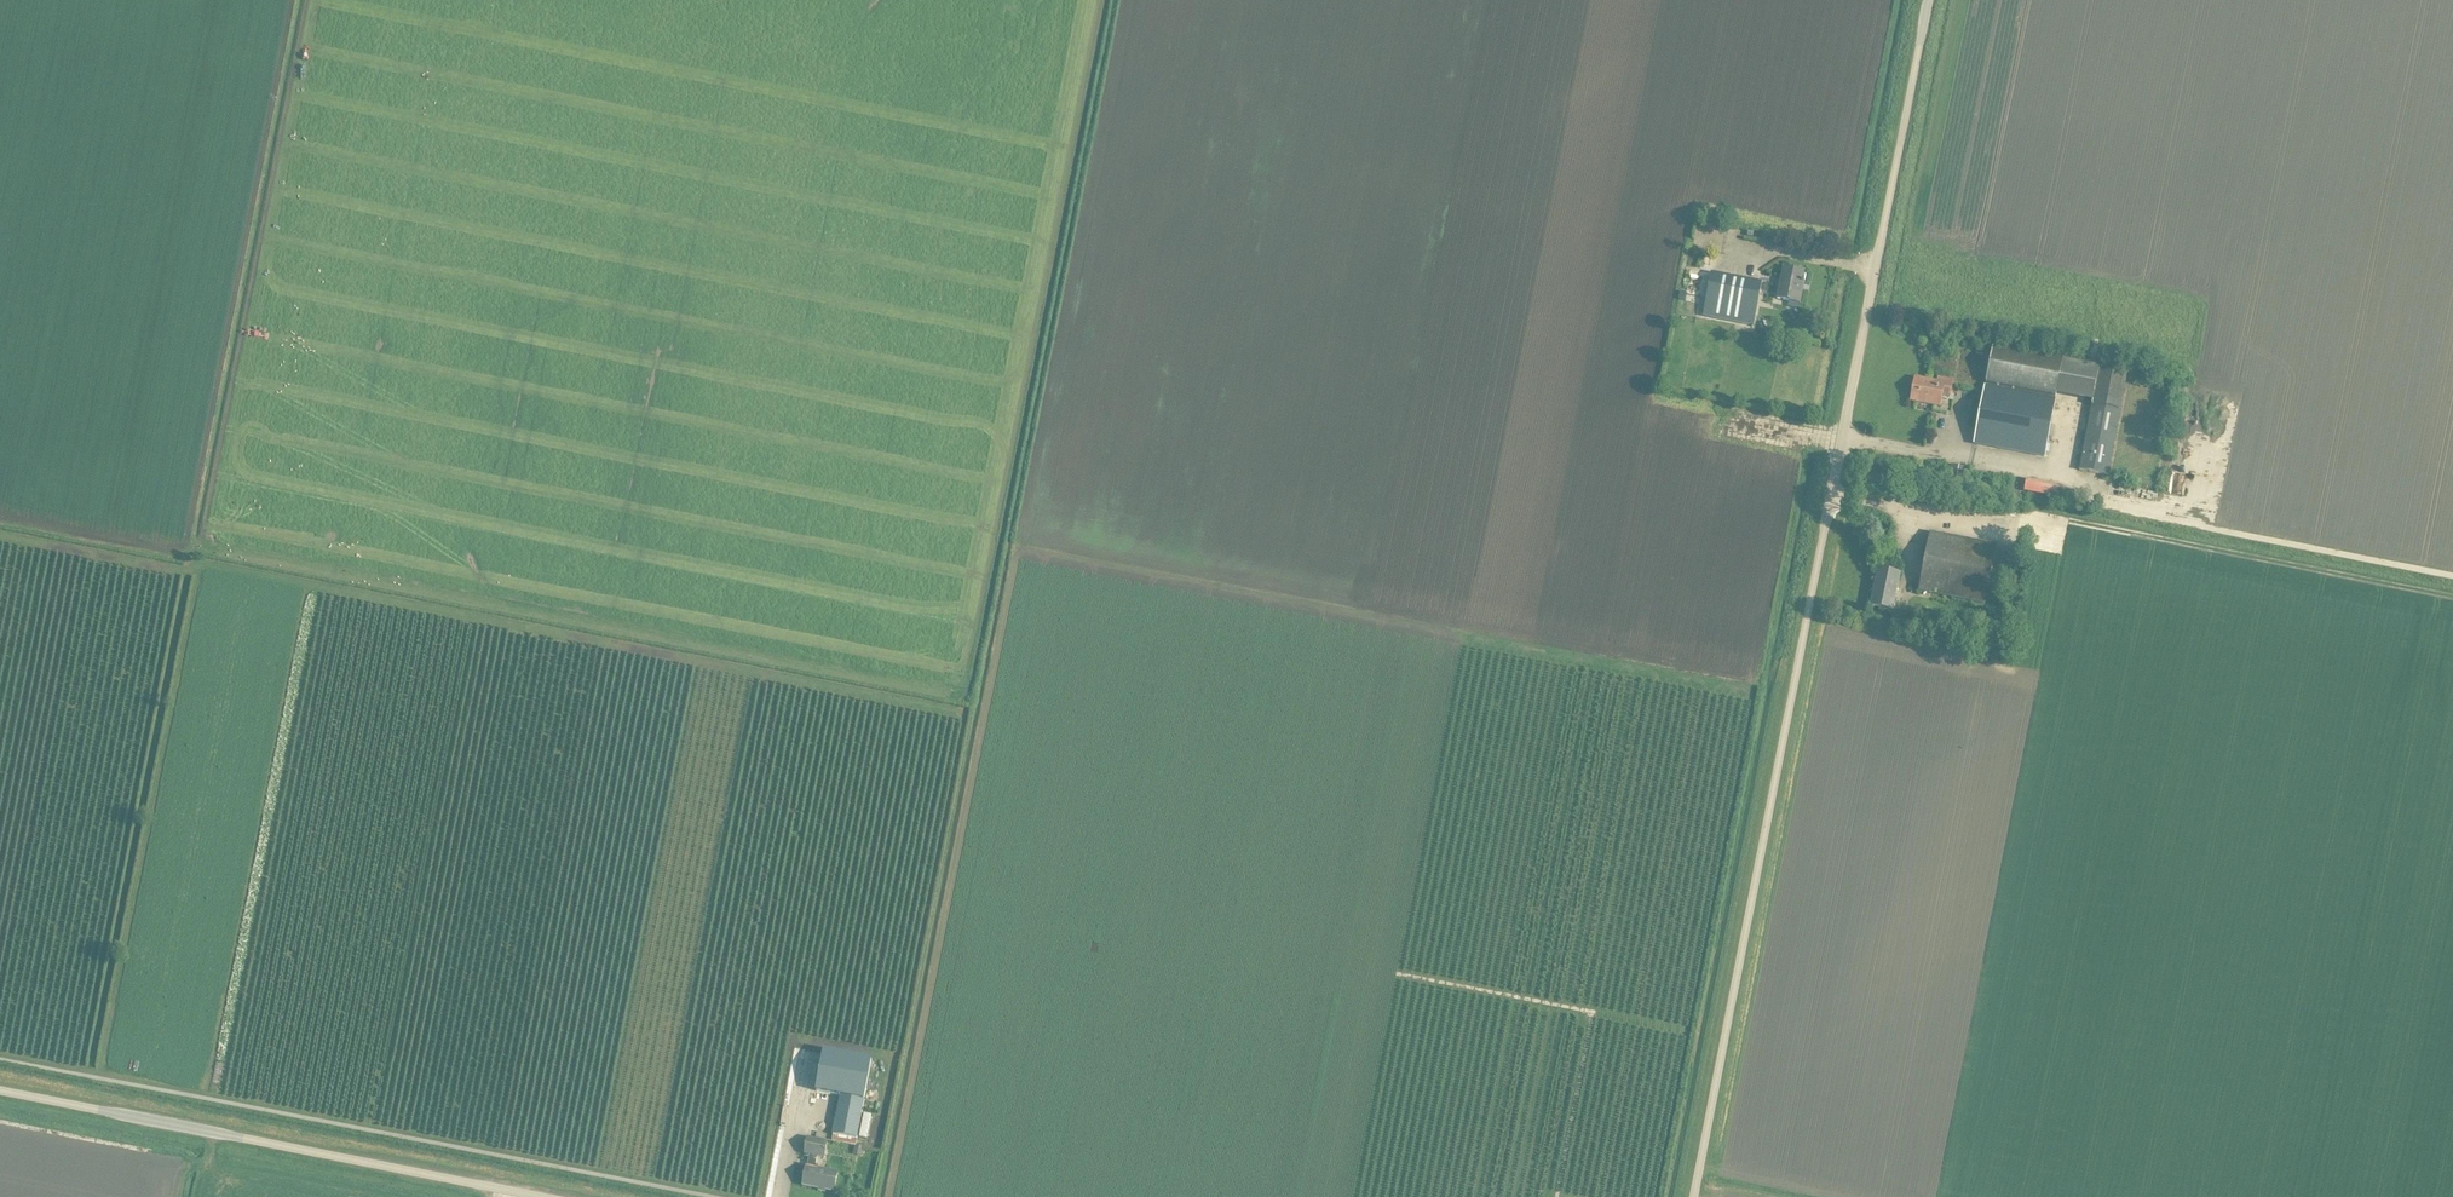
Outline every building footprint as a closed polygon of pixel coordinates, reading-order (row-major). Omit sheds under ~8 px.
[(1804,283),(1805,281),(1802,280),(1804,272),(1783,267),(1777,297),(1799,302),(1803,283),(1804,283)] [(1752,324),(1761,282),(1690,268),(1682,310),(1752,324)] [(1986,380),(2056,393),(2062,360),(1992,347),(1986,380)] [(2099,367),(2092,405),(2120,410),(2127,373),(2099,367)] [(1950,396),(1953,379),(1938,376),(1937,381),(1915,377),(1911,399),(1940,405),(1942,394),(1950,396)] [(2056,393),(1986,380),(1974,442),(2044,456),(2056,393)] [(2120,410),(2092,405),(2079,469),(2108,475),(2120,410)] [(1963,481),(1966,466),(1951,463),(1948,478),(1963,481)] [(2037,481),(2026,478),(2024,489),(2035,491),(2037,481)] [(1984,603),(1995,545),(1930,532),(1919,590),(1984,603)] [(1892,609),(1899,573),(1878,569),(1870,605),(1892,609)] [(816,1090),(840,1095),(864,1099),(872,1058),(823,1049),(816,1090)] [(864,1099),(840,1095),(833,1134),(856,1138),(864,1099)] [(834,1191),(837,1171),(815,1167),(819,1149),(825,1150),(827,1141),(808,1137),(805,1153),(809,1154),(807,1166),(806,1165),(803,1185),(834,1191)]
